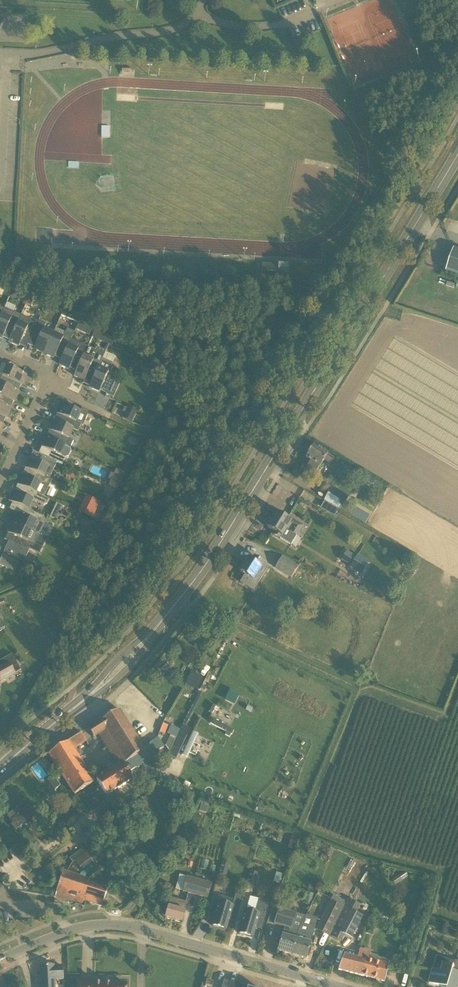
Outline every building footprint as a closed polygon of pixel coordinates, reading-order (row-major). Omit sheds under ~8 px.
[(457,276),(457,250),(454,249),(446,272),(457,276)] [(18,294),(12,291),(10,297),(16,299),(18,294)] [(4,308),(3,310),(0,316),(0,337),(2,338),(7,327),(14,330),(21,315),(4,308)] [(33,334),(37,325),(31,322),(30,319),(21,315),(14,330),(9,341),(19,346),(23,338),(29,341),(25,349),(26,349),(33,334)] [(37,325),(33,334),(39,337),(34,349),(44,353),(53,334),(43,330),(46,324),(38,321),(37,325)] [(76,330),(82,332),(85,326),(79,323),(76,330)] [(93,336),(110,344),(113,338),(96,329),(93,336)] [(70,340),(72,336),(65,333),(63,338),(53,334),(44,353),(54,358),(59,347),(66,349),(70,340)] [(84,355),(86,351),(87,347),(80,344),(70,340),(66,349),(59,364),(69,369),(74,358),(81,361),(84,355)] [(105,352),(102,358),(113,362),(116,355),(105,352)] [(97,356),(95,355),(93,360),(84,355),(81,361),(74,376),(84,380),(89,369),(96,372),(98,368),(103,359),(97,356)] [(111,367),(113,363),(103,359),(98,368),(96,372),(89,387),(99,392),(105,380),(111,383),(106,394),(106,395),(109,389),(116,392),(120,383),(113,380),(117,370),(111,367)] [(27,375),(2,363),(0,368),(0,383),(19,392),(19,391),(9,387),(12,381),(22,385),(27,375)] [(19,392),(0,383),(0,403),(11,409),(8,407),(11,400),(14,402),(19,392)] [(11,409),(0,403),(0,415),(7,419),(11,409)] [(83,424),(88,415),(61,403),(56,413),(67,419),(64,425),(72,429),(78,431),(81,424),(83,425),(83,424)] [(132,422),(137,413),(127,408),(125,407),(122,411),(125,413),(123,418),(132,422)] [(68,438),(72,429),(64,425),(53,420),(48,430),(55,433),(54,435),(52,434),(50,438),(70,448),(74,441),(68,438)] [(62,465),(66,458),(69,457),(71,451),(70,448),(50,438),(46,436),(41,447),(42,447),(39,454),(57,462),(62,465)] [(306,467),(316,472),(320,466),(321,466),(324,461),(330,465),(334,458),(313,445),(306,457),(310,460),(306,467)] [(57,462),(39,454),(32,451),(39,454),(37,457),(38,459),(37,461),(29,457),(24,467),(49,479),(53,469),(57,462)] [(49,479),(24,467),(24,468),(27,469),(24,475),(21,474),(17,484),(41,495),(44,497),(52,480),(49,479)] [(116,468),(113,473),(111,478),(108,484),(116,488),(124,471),(116,468)] [(316,472),(311,481),(319,486),(324,477),(316,472)] [(363,485),(364,483),(369,476),(369,475),(364,472),(358,481),(363,485)] [(41,495),(17,484),(22,487),(20,491),(23,492),(22,495),(14,491),(9,501),(22,507),(34,513),(36,508),(35,504),(31,502),(32,500),(38,503),(43,505),(44,505),(47,504),(49,500),(41,496),(41,495)] [(340,510),(349,497),(333,487),(325,501),(340,510)] [(103,501),(108,497),(104,492),(99,496),(103,501)] [(99,503),(96,509),(102,512),(105,506),(99,503)] [(17,513),(12,522),(32,532),(39,535),(44,525),(41,524),(44,518),(34,513),(22,507),(19,514),(17,513)] [(55,522),(59,513),(53,510),(49,519),(55,522)] [(283,517),(276,513),(267,527),(275,532),(273,534),(281,539),(291,545),(296,536),(302,527),(284,515),(283,517)] [(23,562),(28,551),(29,551),(32,544),(27,541),(32,532),(12,522),(7,533),(18,538),(15,545),(8,541),(3,552),(23,562)] [(91,531),(83,527),(78,534),(87,539),(91,531)] [(76,542),(70,546),(75,552),(80,548),(76,542)] [(356,558),(347,552),(342,560),(351,565),(350,567),(360,574),(368,562),(358,555),(356,558)] [(18,562),(2,554),(0,559),(0,566),(14,572),(18,562)] [(253,580),(263,563),(254,557),(251,561),(248,558),(239,571),(245,575),(240,583),(254,592),(259,584),(253,580)] [(291,577),(298,567),(282,557),(276,567),(291,577)] [(36,572),(42,575),(45,569),(39,566),(36,572)] [(78,601),(81,596),(67,587),(64,591),(78,601)] [(16,674),(15,673),(21,670),(12,654),(0,661),(0,662),(2,666),(0,667),(0,680),(1,682),(16,674)] [(232,689),(227,700),(237,704),(241,693),(232,689)] [(99,734),(119,765),(136,755),(143,750),(119,709),(88,729),(93,737),(99,734)] [(181,753),(189,757),(200,733),(192,730),(192,729),(183,724),(181,729),(172,724),(168,732),(171,734),(163,751),(178,758),(181,753)] [(81,733),(75,737),(80,745),(86,741),(81,733)] [(94,782),(73,749),(68,741),(49,753),(73,795),(94,782)] [(143,750),(136,755),(141,764),(146,772),(154,766),(149,757),(144,750),(143,750)] [(138,767),(141,764),(136,755),(119,765),(97,780),(106,795),(133,779),(128,771),(137,765),(138,767)] [(18,829),(25,823),(25,822),(27,820),(28,821),(33,816),(26,807),(11,820),(18,829)] [(66,817),(57,824),(60,828),(69,821),(66,817)] [(102,906),(108,886),(80,876),(83,872),(80,867),(102,850),(106,857),(112,853),(106,845),(101,849),(98,844),(73,863),(67,872),(63,870),(56,897),(84,905),(85,901),(102,906)] [(222,862),(219,874),(226,876),(230,864),(222,862)] [(251,871),(247,883),(255,885),(258,873),(251,871)] [(399,875),(392,879),(395,884),(402,880),(399,875)] [(187,876),(187,877),(183,890),(207,897),(211,883),(187,876)] [(219,902),(212,925),(226,929),(229,920),(236,922),(244,893),(232,890),(228,905),(219,902)] [(330,936),(335,927),(334,927),(343,907),(346,902),(333,895),(331,901),(330,901),(316,929),(330,936)] [(246,909),(239,932),(253,936),(256,927),(263,929),(271,900),(260,897),(255,912),(246,909)] [(163,916),(165,917),(165,918),(182,923),(185,911),(184,911),(186,903),(171,898),(170,900),(168,908),(166,908),(163,909),(162,911),(162,913),(162,915),(163,916)] [(284,928),(278,950),(292,955),(299,931),(292,929),(297,913),(278,907),(273,925),(284,928)] [(334,927),(335,927),(330,936),(342,942),(345,935),(352,939),(363,917),(356,914),(344,908),(334,927)] [(301,932),(299,931),(292,955),(306,959),(312,937),(300,934),(301,932)] [(343,954),(338,970),(384,982),(388,965),(368,960),(370,951),(360,948),(358,953),(357,957),(343,954)] [(444,964),(441,971),(433,969),(429,983),(442,986),(457,986),(457,961),(456,960),(454,967),(444,964)] [(54,966),(40,967),(41,986),(55,986),(55,980),(63,980),(62,966),(54,966)] [(222,986),(250,986),(224,979),(222,986)]
